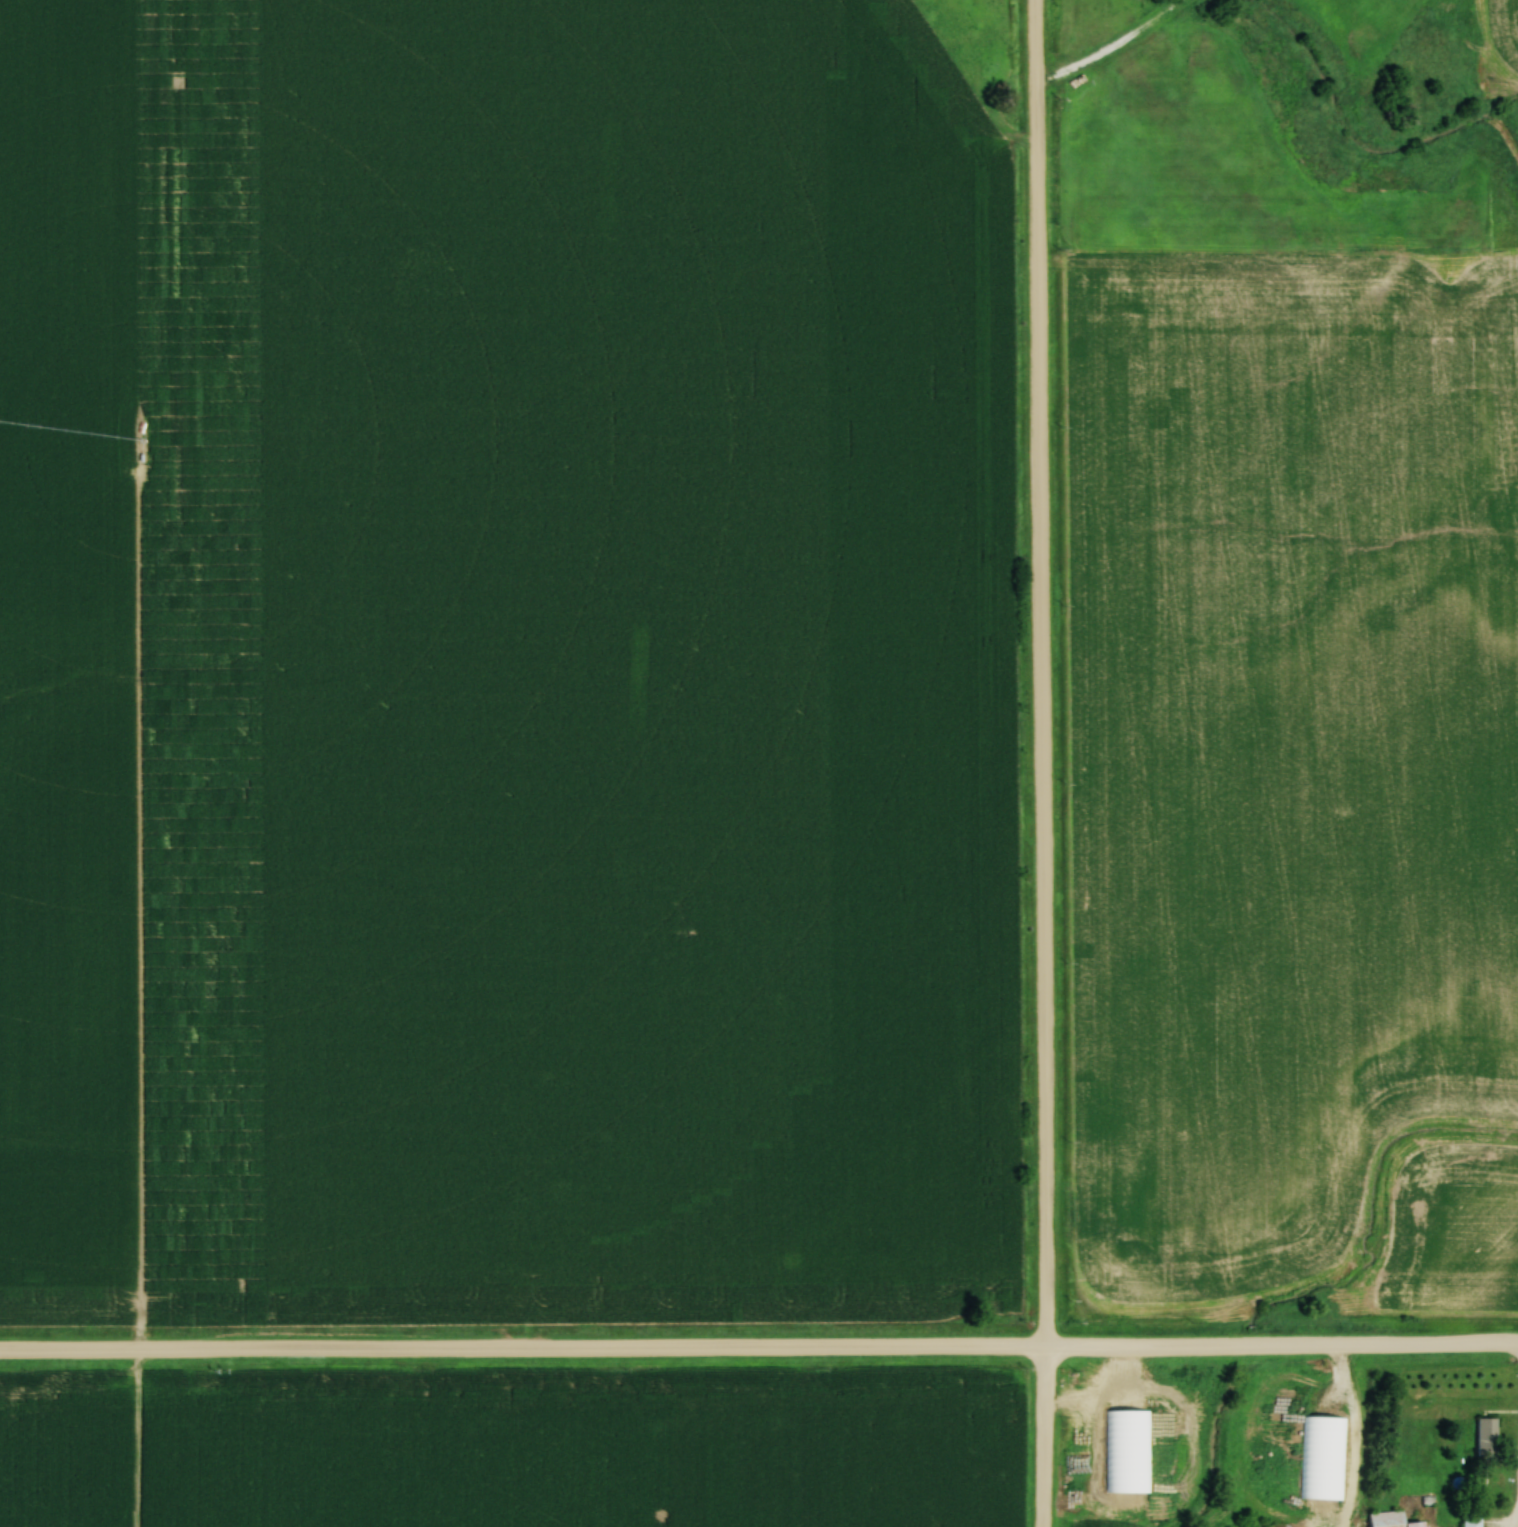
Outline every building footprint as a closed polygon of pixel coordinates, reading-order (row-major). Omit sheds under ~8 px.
[(1147,1411),(1103,1411),(1103,1493),(1147,1493),(1147,1411)] [(1345,1501),(1345,1418),(1300,1417),(1299,1501),(1345,1501)] [(1494,1457),(1494,1419),(1474,1419),(1474,1457),(1494,1457)] [(1365,1526),(1418,1526),(1417,1522),(1400,1523),(1400,1511),(1364,1513),(1365,1526)] [(1478,1514),(1459,1514),(1459,1526),(1478,1526),(1478,1514)]
